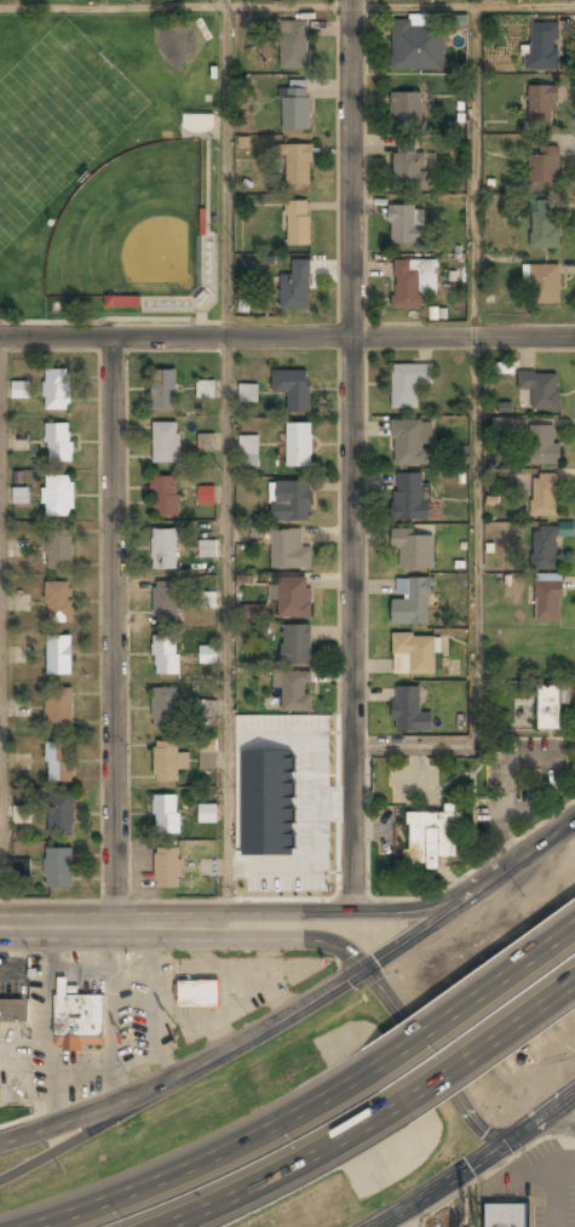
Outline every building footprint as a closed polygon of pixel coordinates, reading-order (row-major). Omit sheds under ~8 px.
[(280,69),(309,69),(309,21),(280,21),(280,69)] [(558,22),(533,22),(533,46),(523,46),(523,68),(558,68),(558,22)] [(392,23),(392,70),(444,70),(444,23),(392,23)] [(529,85),(529,122),(556,122),(556,85),(529,85)] [(309,128),(309,87),(282,87),(282,128),(309,128)] [(391,92),(391,128),(422,128),(422,92),(391,92)] [(215,115),(184,114),(183,131),(214,132),(215,115)] [(284,184),(312,184),(312,144),(284,144),(284,184)] [(426,189),(426,149),(393,149),(393,189),(426,189)] [(558,149),(529,149),(529,182),(558,182),(558,149)] [(310,246),(310,201),(286,201),(286,246),(310,246)] [(559,248),(559,201),(531,201),(531,248),(559,248)] [(422,243),(422,206),(389,206),(389,243),(422,243)] [(280,274),(280,309),(310,309),(310,260),(293,260),(293,274),(280,274)] [(393,310),(420,310),(421,282),(436,282),(436,260),(393,260),(393,310)] [(559,304),(559,264),(524,264),(524,282),(531,282),(531,304),(559,304)] [(139,296),(105,296),(105,306),(139,306),(139,296)] [(392,409),(419,409),(419,384),(432,384),(432,365),(392,365),(392,409)] [(44,412),(70,412),(70,369),(44,369),(44,412)] [(153,369),(153,409),(176,409),(176,369),(153,369)] [(272,394),(287,394),(287,413),(311,413),(311,371),(272,371),(272,394)] [(531,390),(531,409),(559,409),(559,373),(518,373),(518,390),(531,390)] [(197,398),(214,398),(214,380),(197,380),(197,398)] [(12,399),(29,398),(29,382),(12,382),(12,399)] [(241,386),(241,401),(257,401),(257,386),(241,386)] [(512,436),(513,418),(492,417),(492,435),(512,436)] [(392,465),(431,465),(431,422),(392,422),(392,465)] [(154,423),(154,463),(177,463),(177,423),(154,423)] [(311,423),(286,423),(286,466),(311,466),(311,423)] [(73,463),(73,424),(46,424),(46,463),(73,463)] [(529,465),(558,465),(558,425),(529,425),(529,465)] [(198,451),(214,450),(213,433),(198,434),(198,451)] [(246,466),(261,463),(253,436),(238,440),(246,466)] [(393,520),(426,520),(426,474),(393,474),(393,520)] [(73,517),(73,475),(45,475),(45,517),(73,517)] [(153,475),(153,516),(178,516),(178,475),(153,475)] [(557,516),(557,475),(531,475),(531,516),(557,516)] [(310,482),(272,482),(272,521),(310,521),(310,482)] [(214,486),(198,487),(198,505),(214,504),(214,486)] [(29,504),(28,487),(13,488),(13,504),(29,504)] [(571,537),(573,524),(562,522),(560,535),(571,537)] [(558,569),(558,526),(533,526),(533,569),(558,569)] [(177,528),(153,528),(153,569),(177,569),(177,528)] [(73,569),(73,529),(47,529),(47,569),(73,569)] [(270,529),(270,567),(311,567),(311,545),(301,545),(301,529),(270,529)] [(392,550),(399,550),(399,569),(435,569),(435,535),(415,535),(415,529),(392,529),(392,550)] [(216,540),(199,540),(199,558),(216,557),(216,540)] [(270,601),(278,601),(278,618),(310,618),(310,577),(277,577),(277,586),(270,586),(270,601)] [(393,625),(432,625),(432,579),(393,579),(393,625)] [(562,580),(535,580),(535,621),(562,621),(562,580)] [(47,623),(71,623),(71,581),(47,581),(47,623)] [(154,583),(154,621),(177,621),(177,583),(154,583)] [(200,609),(217,609),(217,592),(200,592),(200,609)] [(311,625),(282,625),(282,665),(311,665),(311,625)] [(436,675),(436,635),(392,635),(392,675),(436,675)] [(47,676),(71,676),(71,636),(47,636),(47,676)] [(179,675),(179,637),(154,637),(154,675),(179,675)] [(200,663),(217,663),(217,646),(200,646),(200,663)] [(311,671),(272,671),(272,689),(283,689),(283,712),(311,712),(311,671)] [(430,715),(419,715),(419,687),(396,687),(396,730),(430,730),(430,715)] [(539,687),(539,730),(560,730),(560,687),(539,687)] [(154,728),(177,728),(177,688),(153,688),(154,728)] [(47,730),(73,730),(73,695),(47,695),(47,730)] [(217,738),(200,737),(200,768),(216,769),(217,738)] [(177,741),(155,741),(155,781),(179,781),(179,769),(189,769),(189,753),(177,753),(177,741)] [(70,742),(47,742),(47,781),(70,781),(70,742)] [(74,795),(50,795),(50,835),(74,835),(74,795)] [(179,835),(179,795),(154,795),(154,835),(179,835)] [(217,822),(217,804),(198,804),(199,822),(217,822)] [(14,824),(31,823),(30,806),(13,806),(14,824)] [(462,860),(461,812),(407,813),(407,872),(441,871),(441,860),(462,860)] [(73,848),(46,848),(46,888),(73,888),(73,848)] [(180,888),(180,848),(155,848),(155,888),(180,888)] [(30,859),(13,860),(14,876),(30,876),(30,859)] [(178,1008),(219,1008),(219,981),(178,981),(178,1008)] [(104,996),(67,996),(67,982),(56,982),(56,1048),(104,1049),(104,996)] [(29,1024),(29,999),(0,999),(0,1024),(29,1024)] [(484,1204),(484,1226),(529,1226),(529,1204),(484,1204)]
